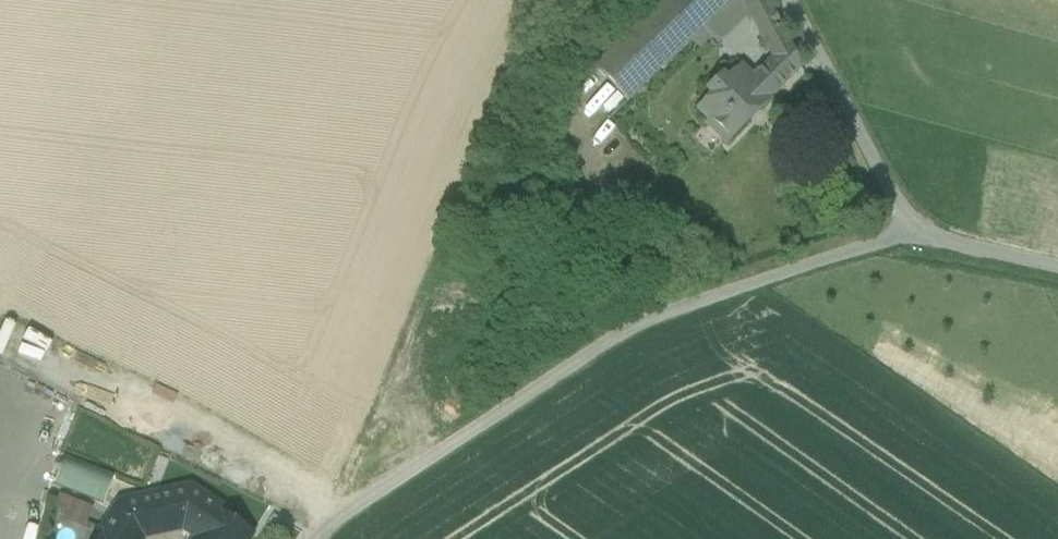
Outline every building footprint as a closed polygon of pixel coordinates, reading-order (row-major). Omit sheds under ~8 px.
[(594,67),(628,101),(691,38),(730,0),(663,0),(594,67)] [(753,21),(742,0),(730,0),(691,38),(713,60),(753,21)] [(767,0),(742,0),(753,21),(772,11),(767,0)] [(802,68),(780,25),(760,35),(786,84),(802,68)] [(702,116),(703,124),(710,131),(716,125),(704,113),(714,103),(720,109),(732,98),(725,91),(746,72),(758,85),(765,79),(754,68),(748,73),(737,62),(723,75),(719,71),(701,89),(705,93),(692,105),(702,116)] [(746,72),(725,91),(732,98),(720,109),(714,103),(704,113),(716,125),(710,131),(697,144),(710,158),(772,98),(758,85),(746,72)] [(782,88),(769,75),(765,79),(758,85),(772,98),(782,88)] [(49,482),(100,504),(112,476),(61,455),(49,482)] [(190,488),(171,492),(178,526),(184,525),(199,535),(197,538),(249,538),(251,536),(216,513),(220,507),(190,488)] [(47,515),(83,529),(92,506),(56,492),(47,515)] [(171,492),(139,499),(146,533),(178,526),(171,492)] [(120,503),(101,533),(104,535),(101,538),(138,538),(141,534),(146,533),(139,499),(120,503)]
